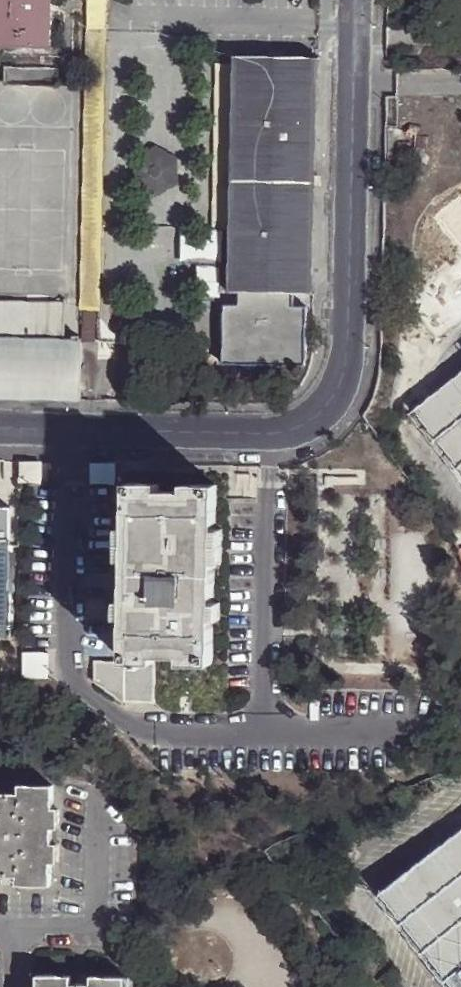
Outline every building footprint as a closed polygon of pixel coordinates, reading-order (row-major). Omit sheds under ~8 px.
[(48,0),(0,0),(0,47),(47,48),(48,0)] [(82,340),(96,341),(103,0),(90,0),(82,340)] [(236,58),(222,58),(219,230),(231,230),(236,58)] [(231,230),(230,295),(248,295),(248,308),(224,307),(223,366),(306,368),(307,309),(285,308),(286,296),(314,296),(320,60),(236,58),(231,230)] [(57,72),(4,71),(4,87),(56,89),(57,72)] [(224,234),(184,233),(183,266),(199,266),(198,301),(222,301),(224,234)] [(79,398),(81,340),(64,339),(64,303),(0,302),(0,396),(79,398)] [(460,471),(460,370),(412,408),(460,471)] [(41,463),(21,462),(21,479),(32,479),(41,480),(41,463)] [(116,465),(91,464),(90,484),(115,485),(116,465)] [(127,660),(157,660),(158,653),(183,655),(182,661),(212,662),(217,484),(186,483),(186,490),(158,490),(158,483),(129,482),(127,599),(127,615),(127,660)] [(7,631),(7,592),(11,592),(12,577),(8,577),(9,507),(0,507),(0,630),(7,631)] [(49,647),(24,647),(24,672),(49,672),(49,647)] [(157,700),(157,660),(127,660),(97,660),(96,699),(157,700)] [(16,874),(17,884),(50,884),(50,861),(57,861),(57,842),(51,842),(52,826),(58,827),(58,807),(52,808),(52,784),(18,784),(19,792),(0,792),(0,874),(16,874)] [(378,890),(453,986),(460,986),(460,827),(378,890)] [(37,974),(37,986),(124,986),(124,976),(90,975),(91,983),(70,983),(70,974),(37,974)]
